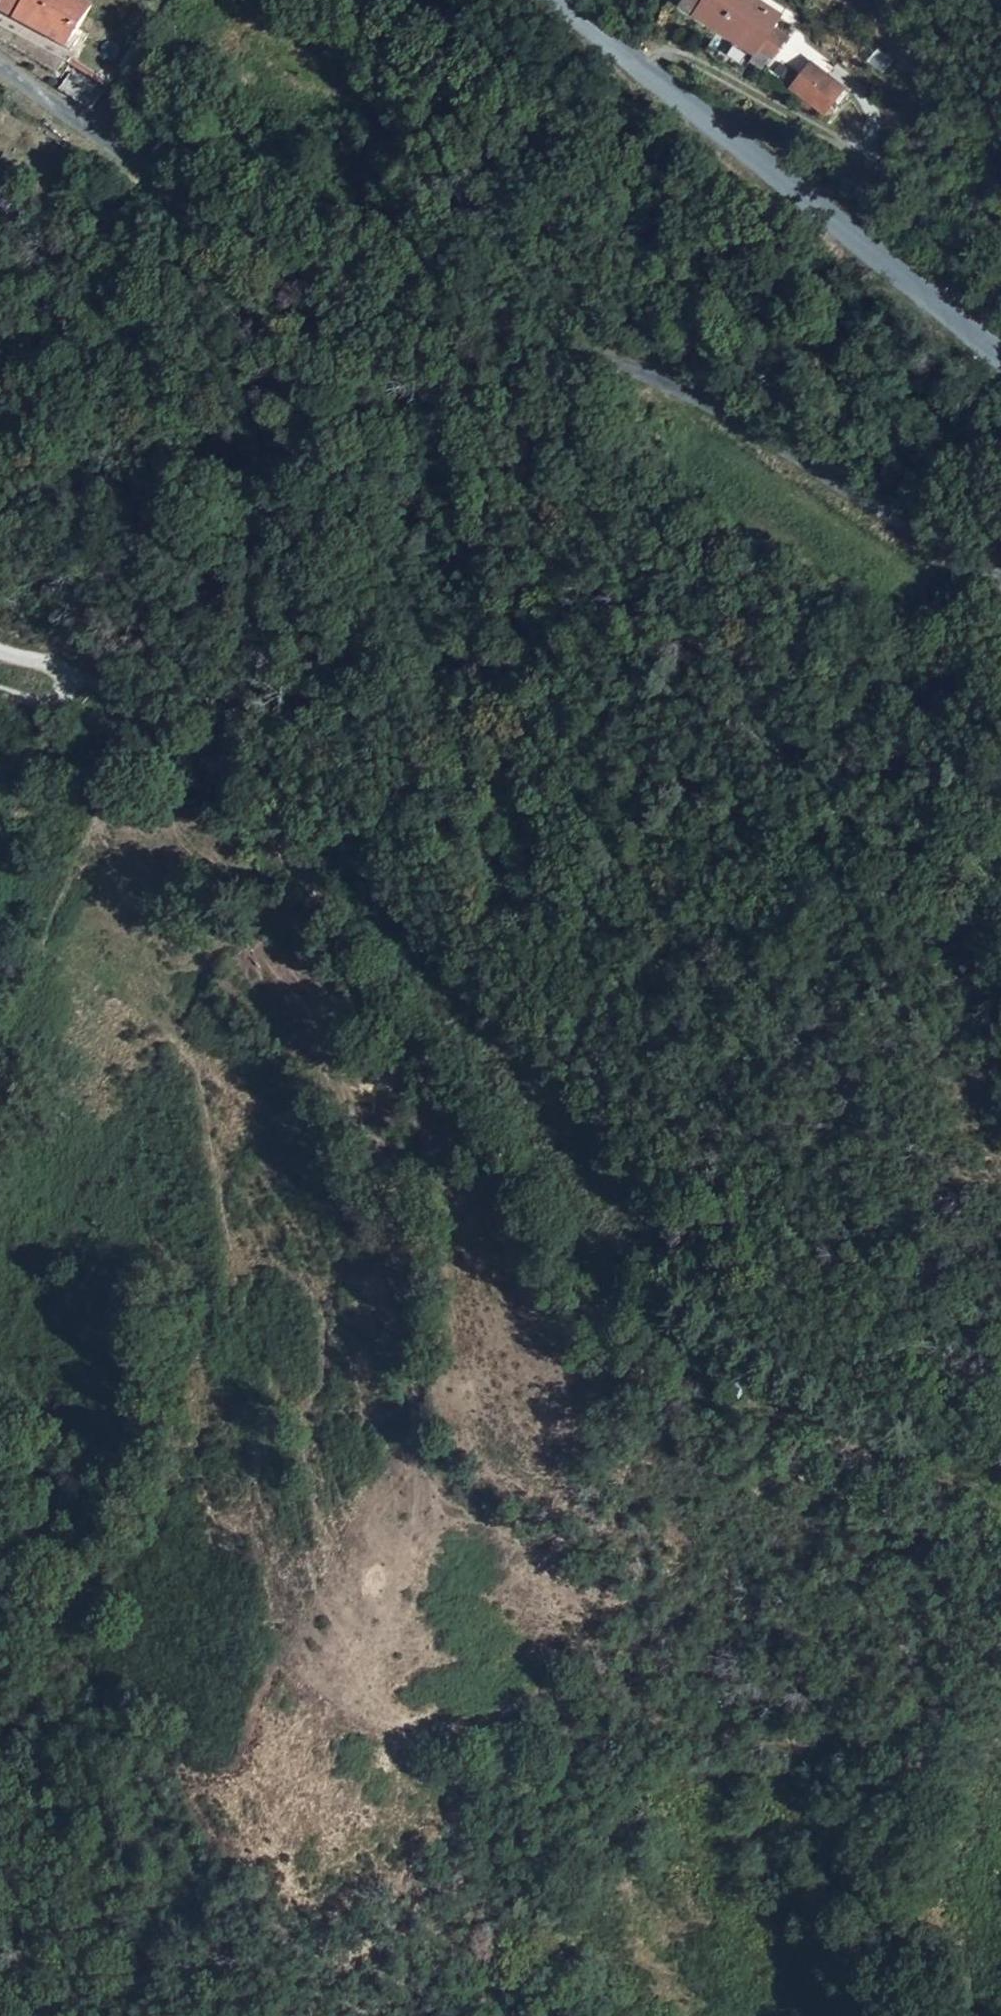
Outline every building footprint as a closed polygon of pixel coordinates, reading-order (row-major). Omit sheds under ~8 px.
[(55,0),(10,0),(3,14),(20,23),(17,29),(68,55),(73,45),(88,16),(55,0)] [(760,0),(695,0),(692,5),(764,53),(768,48),(778,31),(787,18),(760,0)] [(3,14),(0,20),(0,28),(71,64),(79,48),(73,45),(68,55),(17,29),(20,23),(3,14)] [(792,40),(778,31),(768,48),(782,57),(792,40)] [(845,83),(822,65),(811,80),(834,96),(845,83)] [(855,91),(845,83),(834,96),(811,80),(804,90),(838,115),(855,91)]
